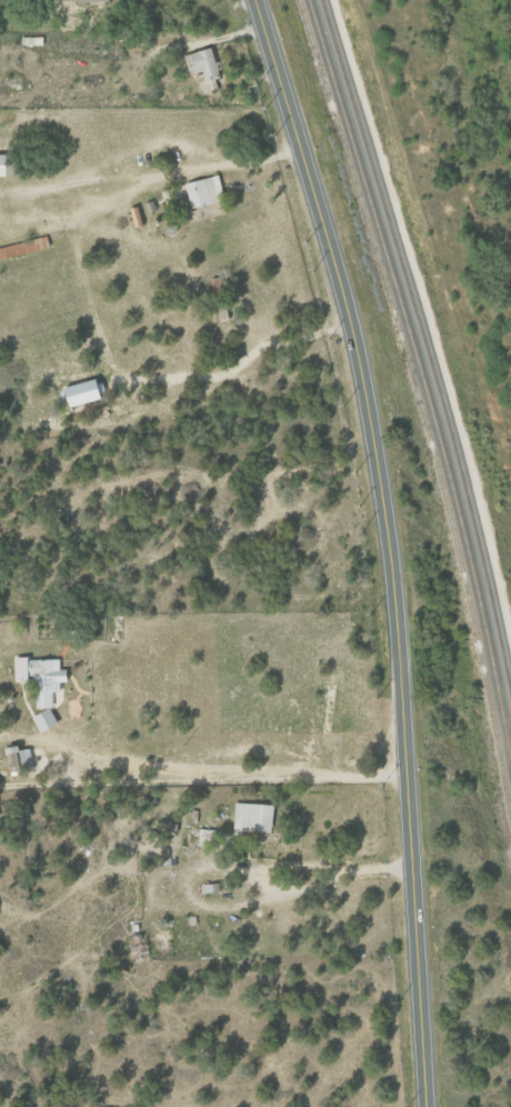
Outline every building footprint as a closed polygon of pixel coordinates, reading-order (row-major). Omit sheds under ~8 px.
[(217,90),(215,80),(218,79),(211,47),(186,53),(191,74),(197,73),(202,93),(217,90)] [(183,183),(190,208),(223,200),(216,175),(183,183)] [(49,248),(46,237),(0,247),(0,259),(49,248)] [(62,386),(65,406),(100,400),(98,390),(96,391),(95,380),(62,386)] [(24,660),(25,677),(30,677),(35,689),(35,708),(31,716),(38,731),(56,724),(51,713),(51,692),(59,692),(58,683),(65,680),(65,670),(58,670),(58,659),(24,660)] [(232,831),(272,832),(273,805),(233,804),(232,831)]
